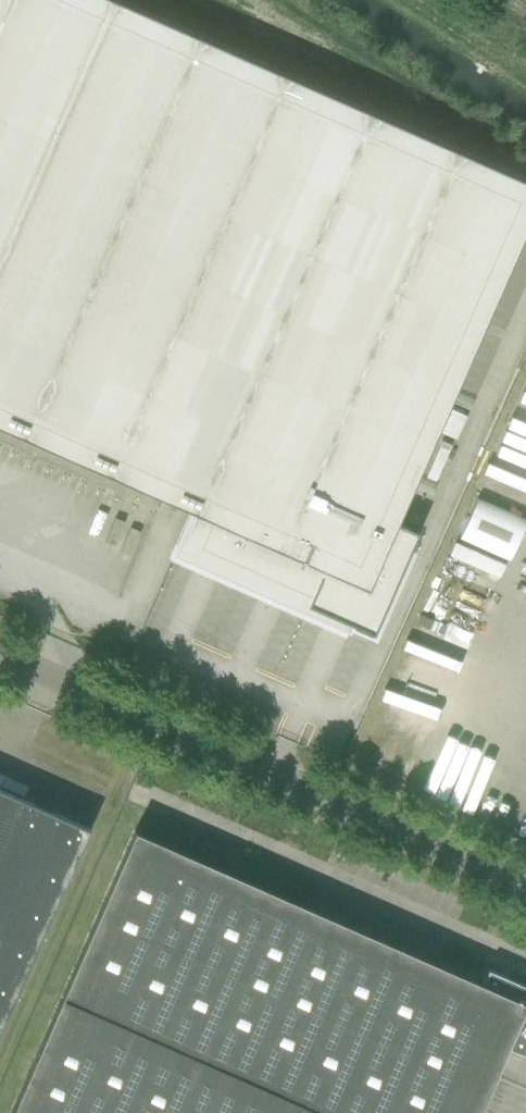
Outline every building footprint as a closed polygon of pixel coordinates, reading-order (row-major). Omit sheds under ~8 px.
[(525,228),(525,181),(116,0),(0,0),(0,426),(195,511),(176,555),(209,569),(273,597),(341,627),(349,631),(352,624),(374,634),(419,532),(397,522),(525,228)] [(478,498),(460,537),(509,560),(525,523),(525,520),(478,498)] [(0,788),(0,1031),(89,828),(0,788)] [(11,1112),(478,1112),(507,1047),(524,1054),(525,1050),(525,984),(488,968),(482,983),(419,955),(135,830),(11,1112)]
